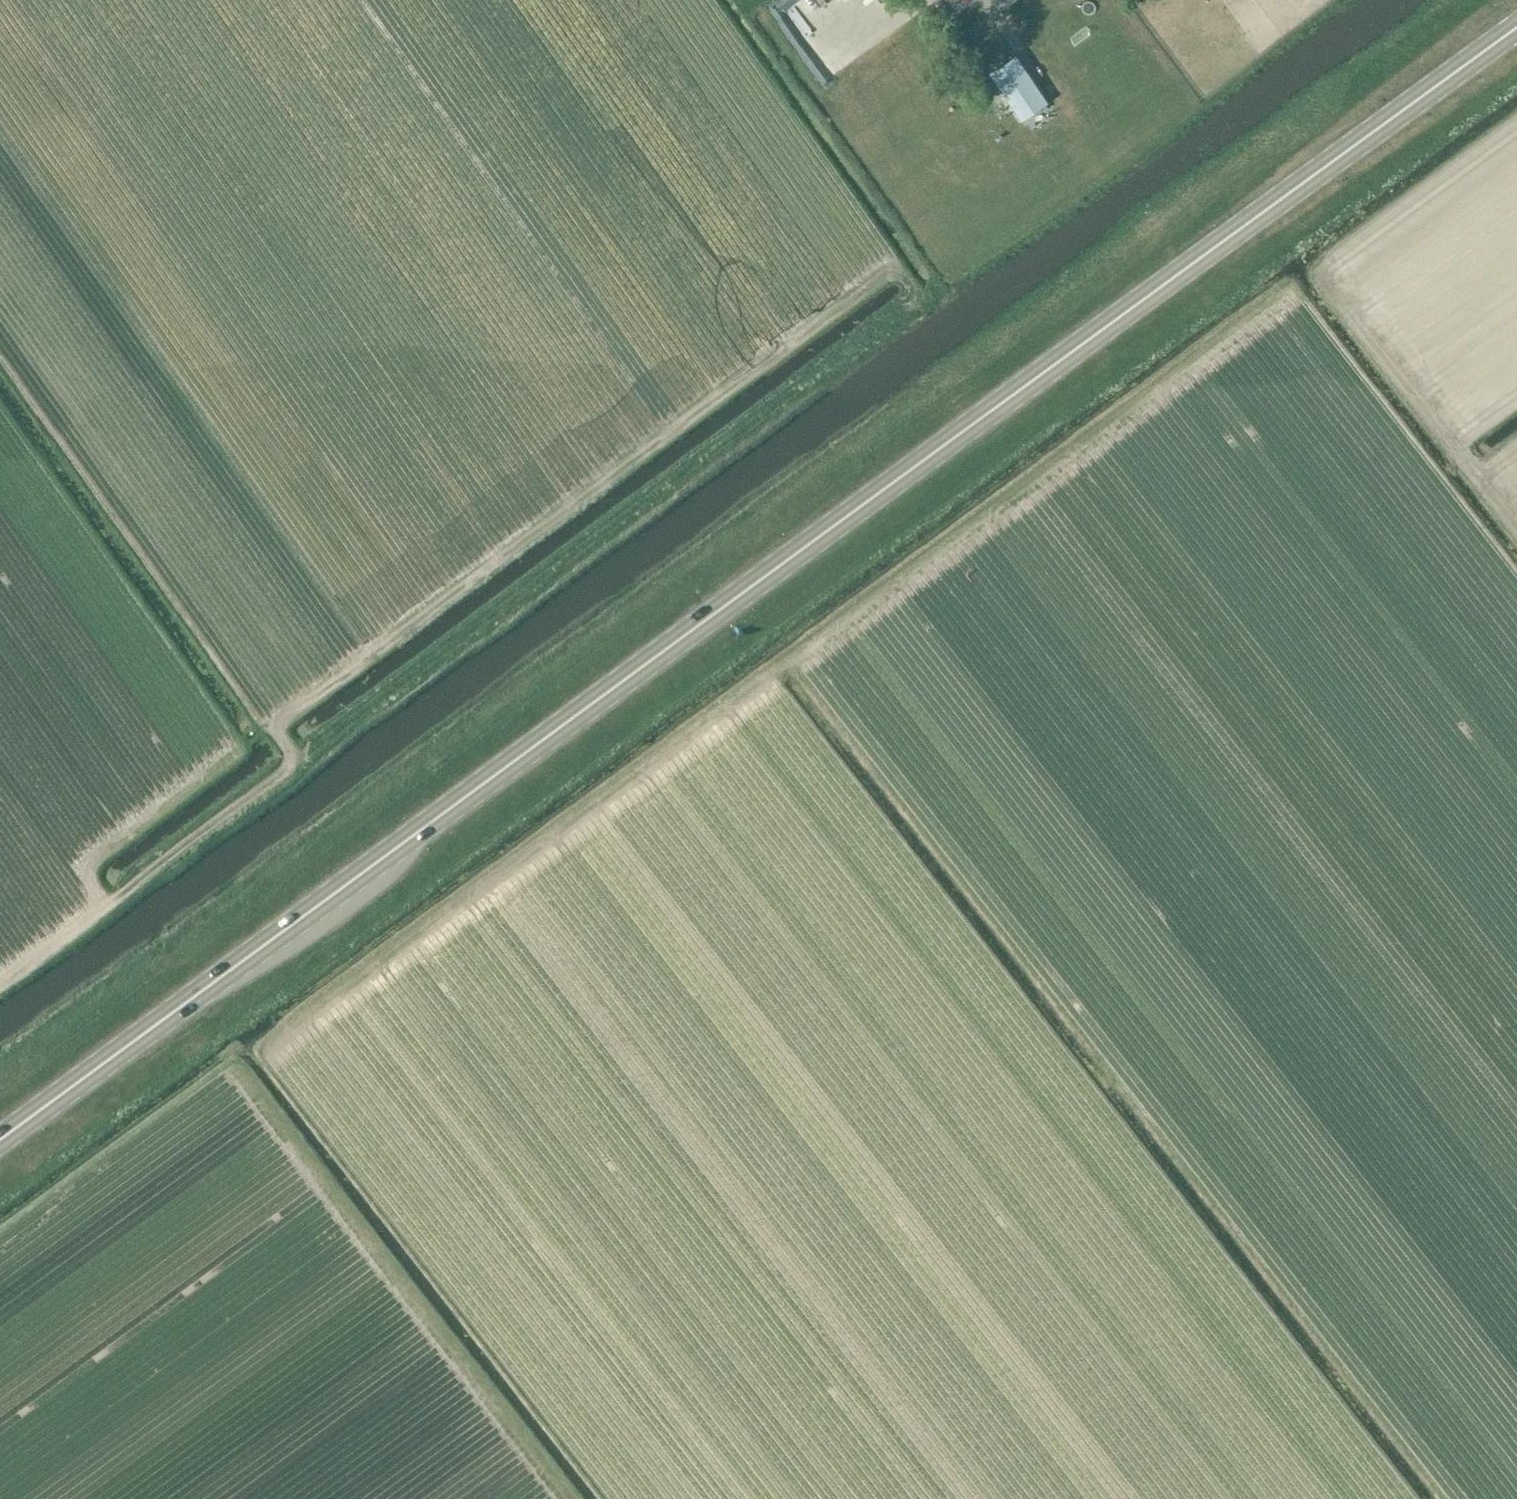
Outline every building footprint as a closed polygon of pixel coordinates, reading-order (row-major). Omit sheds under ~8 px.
[(1015,52),(991,69),(1023,117),(1048,100),(1015,52)]
